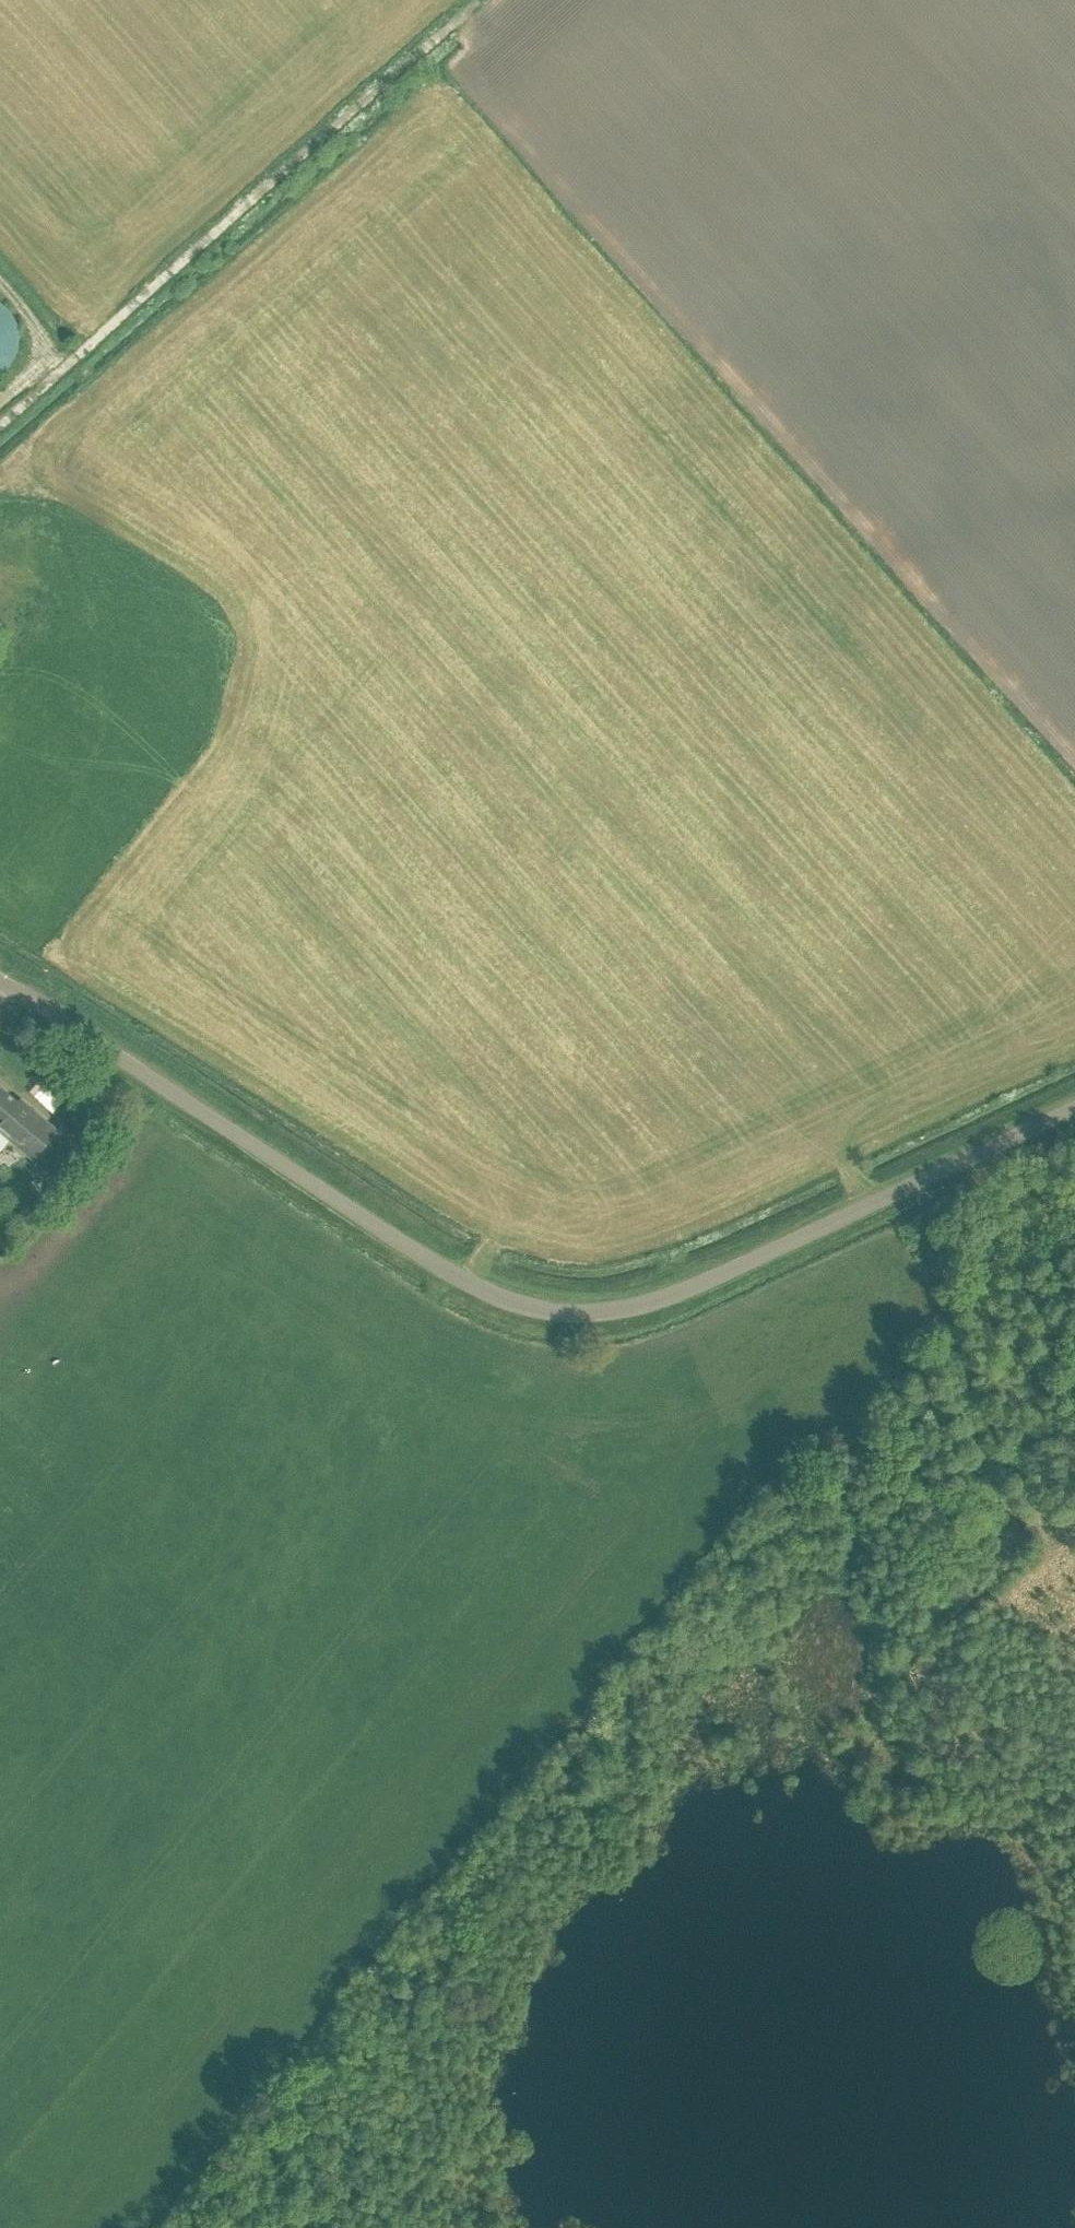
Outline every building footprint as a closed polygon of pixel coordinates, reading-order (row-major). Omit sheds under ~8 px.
[(3,375),(14,363),(19,348),(19,332),(13,317),(2,306),(0,304),(0,376),(3,375)] [(32,1161),(56,1132),(21,1102),(18,1106),(0,1091),(0,1133),(32,1161)]
